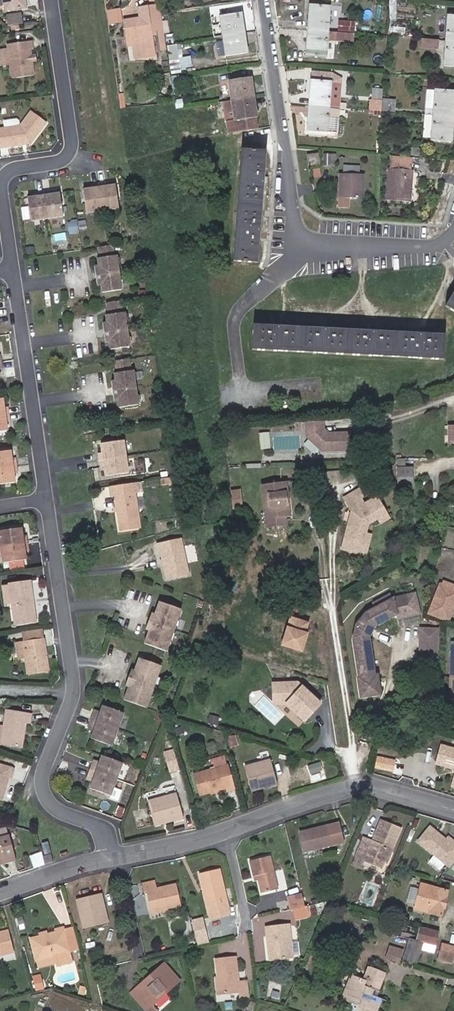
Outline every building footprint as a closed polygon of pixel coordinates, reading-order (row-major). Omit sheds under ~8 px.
[(7,13),(29,10),(27,0),(5,0),(7,13)] [(135,59),(145,57),(144,52),(155,50),(148,6),(138,8),(139,18),(124,21),(128,47),(133,47),(135,59)] [(310,6),(309,31),(328,32),(330,8),(310,6)] [(221,18),(224,36),(245,33),(244,26),(240,26),(238,16),(221,18)] [(354,43),(355,34),(328,32),(309,31),(306,55),(327,57),(328,41),(354,43)] [(245,33),(224,36),(227,56),(244,54),(242,43),(246,42),(245,33)] [(422,39),(421,48),(446,50),(445,66),(453,67),(453,42),(447,41),(422,39)] [(15,79),(36,76),(34,62),(33,56),(32,50),(35,49),(33,40),(10,44),(15,79)] [(312,82),(331,84),(332,75),(312,73),(312,82)] [(230,82),(233,100),(255,97),(254,89),(250,90),(248,80),(230,82)] [(330,107),(331,84),(312,82),(310,106),(330,107)] [(330,107),(340,108),(342,84),(331,84),(330,107)] [(434,115),(453,116),(453,93),(436,91),(435,101),(434,113),(434,115)] [(256,105),(255,97),(233,100),(234,104),(224,106),(228,133),(259,128),(258,117),(254,118),(252,106),(256,105)] [(183,99),(176,100),(177,107),(185,106),(183,99)] [(371,100),(370,110),(382,111),(382,101),(371,100)] [(382,101),(382,111),(395,112),(396,101),(382,100),(382,101)] [(426,113),(434,113),(435,101),(427,100),(426,113)] [(330,110),(330,107),(310,106),(308,131),(328,132),(329,117),(339,118),(340,110),(330,110)] [(0,145),(1,148),(33,143),(49,123),(34,112),(24,124),(22,124),(21,119),(18,117),(5,119),(6,127),(0,128),(0,142),(0,145)] [(434,115),(432,140),(452,142),(453,117),(453,116),(434,115)] [(258,263),(266,152),(242,150),(233,261),(258,263)] [(318,154),(307,156),(309,166),(320,164),(318,154)] [(339,173),(339,198),(363,199),(363,174),(360,174),(361,167),(353,167),(353,173),(339,173)] [(410,202),(413,171),(388,169),(386,200),(410,202)] [(116,208),(112,186),(105,187),(104,182),(95,184),(100,211),(116,208)] [(88,189),(80,190),(84,213),(100,211),(95,184),(88,184),(88,189)] [(61,218),(58,194),(50,195),(49,191),(41,193),(44,220),(61,218)] [(33,198),(25,199),(28,223),(44,220),(41,193),(33,194),(33,198)] [(105,293),(125,290),(122,272),(120,256),(117,256),(115,245),(102,247),(103,258),(100,258),(101,266),(97,267),(100,286),(104,286),(105,293)] [(446,306),(453,311),(453,292),(446,306)] [(124,312),(123,301),(110,303),(111,314),(108,314),(109,322),(106,322),(109,342),(112,342),(113,348),(133,346),(128,311),(124,312)] [(445,335),(253,325),(252,350),(443,359),(445,335)] [(131,360),(118,362),(119,372),(116,372),(117,379),(113,380),(116,400),(120,399),(121,406),(141,403),(136,369),(132,370),(131,360)] [(9,414),(7,407),(3,408),(2,399),(0,399),(0,416),(9,414)] [(0,416),(0,432),(7,431),(6,422),(10,421),(9,414),(0,416)] [(321,430),(321,422),(305,422),(306,436),(322,451),(350,450),(350,433),(328,433),(326,435),(321,430)] [(269,433),(259,434),(261,449),(270,448),(269,433)] [(97,460),(124,457),(122,441),(98,445),(99,453),(96,453),(97,460)] [(9,451),(0,453),(0,468),(10,466),(16,466),(14,458),(10,458),(9,451)] [(127,472),(124,457),(97,460),(98,468),(102,468),(103,476),(127,472)] [(14,483),(13,474),(17,473),(16,466),(10,466),(0,468),(0,485),(14,483)] [(397,467),(398,487),(414,487),(413,467),(405,467),(397,467)] [(286,482),(262,484),(266,518),(290,515),(289,503),(286,502),(286,499),(288,499),(286,482)] [(141,493),(144,492),(143,483),(115,487),(116,496),(120,495),(122,507),(124,507),(124,510),(123,510),(125,531),(146,528),(141,493)] [(361,488),(344,498),(351,511),(352,515),(351,520),(348,522),(341,550),(364,555),(366,545),(364,544),(366,534),(368,525),(377,519),(379,522),(389,515),(377,496),(364,504),(361,499),(366,496),(361,488)] [(380,525),(390,519),(389,515),(379,522),(380,525)] [(286,528),(285,516),(266,518),(266,522),(267,530),(286,528)] [(27,543),(25,533),(21,534),(19,525),(0,528),(0,546),(27,543)] [(366,534),(364,544),(366,545),(364,555),(367,556),(372,536),(366,534)] [(187,542),(165,547),(173,584),(194,579),(187,542)] [(0,546),(0,562),(7,561),(22,559),(25,558),(24,551),(28,551),(27,543),(0,546)] [(22,559),(7,561),(8,570),(24,567),(22,559)] [(29,579),(7,581),(10,603),(12,625),(35,622),(29,579)] [(437,582),(426,614),(446,621),(453,598),(453,583),(440,579),(439,583),(437,582)] [(0,584),(0,589),(2,604),(10,603),(7,581),(5,582),(5,584),(0,584)] [(359,681),(362,700),(380,698),(378,678),(375,679),(369,641),(373,628),(396,617),(396,621),(419,617),(416,598),(393,602),(391,597),(377,603),(380,608),(369,612),(357,619),(353,633),(360,681),(359,681)] [(186,613),(164,605),(159,618),(155,616),(149,632),(152,634),(148,645),(170,654),(186,613)] [(304,642),(306,634),(309,625),(292,620),(283,647),(303,653),(306,643),(304,642)] [(440,626),(420,626),(419,665),(439,667),(440,626)] [(50,639),(30,641),(33,674),(53,672),(50,639)] [(126,701),(148,709),(164,668),(142,660),(137,673),(133,671),(127,687),(131,689),(126,701)] [(274,685),(274,705),(287,704),(306,721),(321,704),(300,684),(274,685)] [(96,712),(94,720),(119,729),(126,710),(105,704),(103,710),(102,714),(96,712)] [(35,715),(10,710),(4,745),(25,749),(30,724),(33,724),(35,715)] [(119,729),(94,720),(91,727),(96,729),(95,733),(92,739),(113,747),(119,729)] [(237,746),(234,736),(228,737),(231,748),(237,746)] [(446,767),(451,749),(443,747),(437,765),(446,767)] [(446,767),(453,770),(453,750),(451,749),(446,767)] [(180,770),(174,750),(164,753),(170,773),(180,770)] [(375,755),(374,768),(394,770),(395,757),(375,755)] [(99,773),(118,780),(124,763),(103,756),(101,761),(100,765),(95,764),(92,771),(99,773)] [(253,791),(278,784),(271,759),(246,766),(253,791)] [(0,765),(0,799),(5,801),(7,793),(5,788),(8,777),(14,779),(17,770),(0,765)] [(200,796),(213,793),(212,790),(218,788),(219,791),(227,789),(228,792),(235,789),(229,766),(195,776),(200,796)] [(111,796),(118,780),(99,773),(92,771),(90,777),(95,779),(93,782),(91,788),(111,796)] [(177,797),(149,804),(155,827),(183,819),(177,797)] [(382,866),(389,848),(391,848),(400,826),(382,819),(373,841),(364,837),(356,855),(382,866)] [(349,839),(345,821),(306,830),(310,848),(349,839)] [(442,841),(444,839),(430,828),(418,843),(449,867),(453,860),(453,843),(448,839),(444,843),(442,841)] [(7,867),(18,864),(11,838),(0,840),(0,865),(7,863),(7,867)] [(43,856),(45,864),(54,862),(52,854),(43,856)] [(251,861),(254,876),(258,875),(259,880),(262,893),(279,889),(271,856),(251,861)] [(232,915),(220,869),(202,874),(214,920),(232,915)] [(177,886),(158,890),(156,884),(143,888),(144,894),(147,894),(152,913),(182,906),(177,886)] [(448,891),(431,886),(421,884),(414,908),(424,911),(442,916),(444,909),(445,909),(448,898),(447,898),(448,891)] [(306,892),(291,896),(295,910),(310,907),(306,892)] [(106,924),(99,893),(77,898),(84,929),(106,924)] [(308,907),(295,910),(297,921),(312,917),(310,907),(308,907)] [(396,922),(389,919),(385,928),(392,931),(396,922)] [(206,931),(203,920),(192,922),(194,934),(206,931)] [(293,959),(291,935),(289,923),(266,926),(270,962),(293,959)] [(71,926),(27,937),(33,962),(35,961),(37,969),(71,961),(70,952),(77,950),(71,926)] [(422,942),(435,946),(438,932),(420,927),(416,941),(422,942)] [(209,943),(206,931),(194,934),(197,945),(209,943)] [(0,936),(0,958),(15,954),(10,934),(0,936)] [(404,959),(415,962),(420,948),(422,942),(416,941),(410,939),(405,953),(404,959)] [(422,942),(420,948),(433,952),(435,946),(422,942)] [(443,943),(439,958),(452,961),(453,953),(453,946),(443,943)] [(392,955),(404,959),(405,953),(394,949),(392,955)] [(238,983),(235,958),(216,960),(219,993),(238,992),(238,999),(247,998),(246,982),(238,983)] [(150,1008),(152,1010),(161,1010),(162,1010),(156,1003),(182,980),(168,964),(150,980),(152,982),(143,990),(154,1004),(150,1008)] [(369,967),(364,981),(351,976),(342,999),(359,1005),(356,1010),(357,1010),(377,1010),(381,1000),(371,997),(374,988),(380,990),(386,973),(369,967)] [(135,992),(150,1008),(154,1004),(143,990),(152,982),(150,980),(135,992)]
